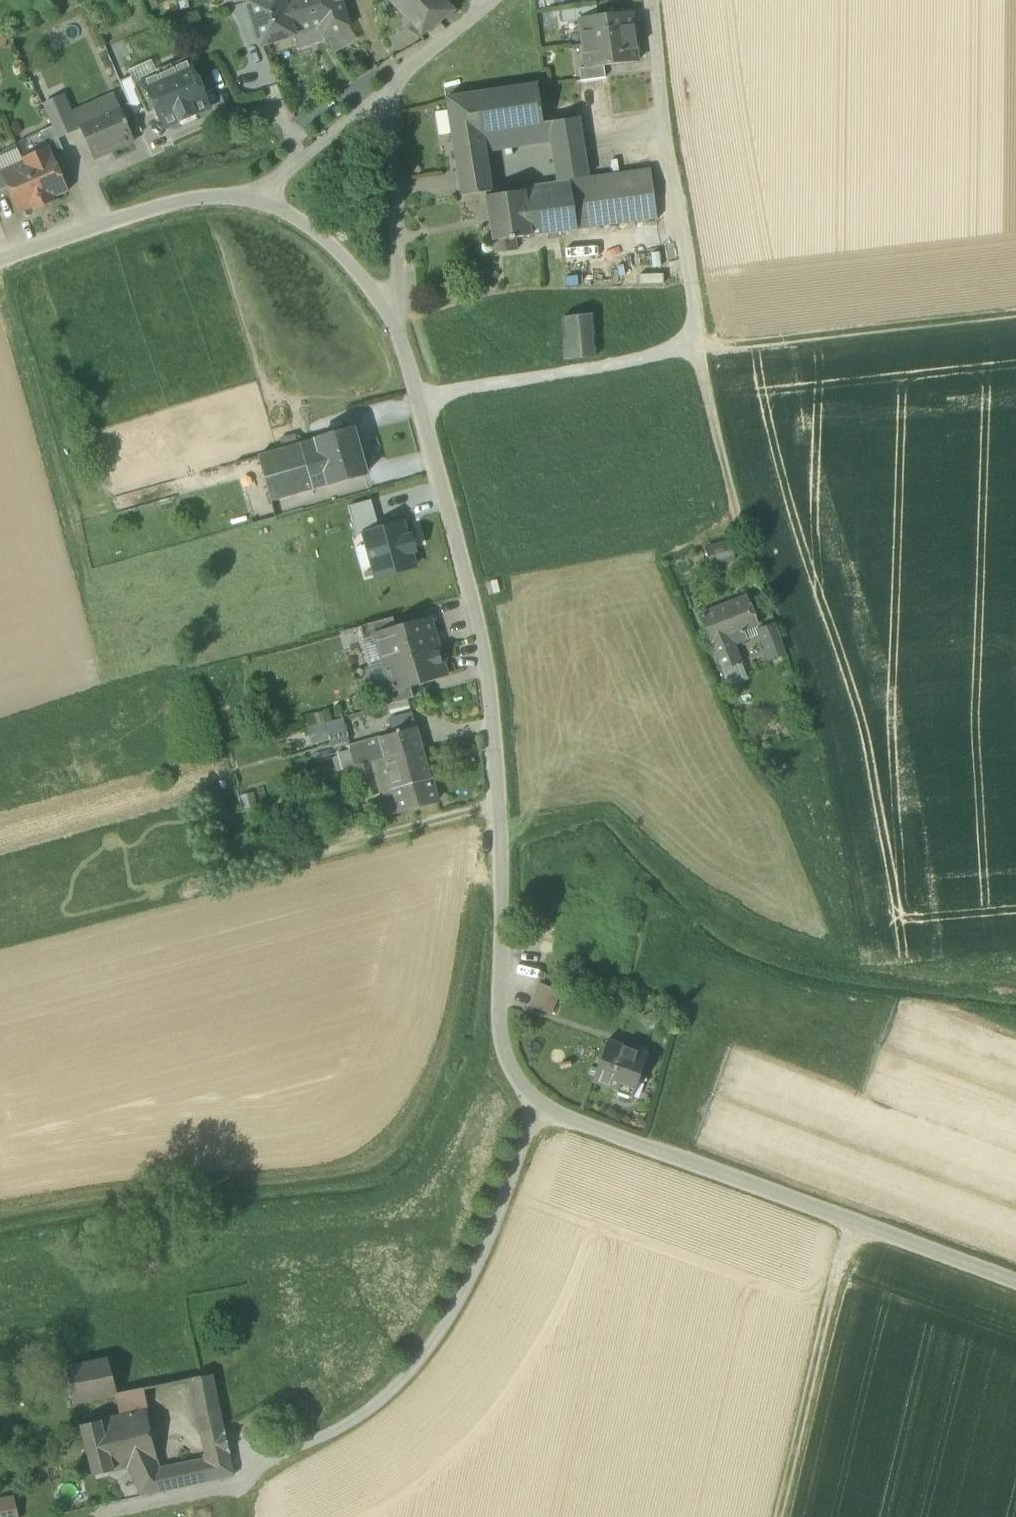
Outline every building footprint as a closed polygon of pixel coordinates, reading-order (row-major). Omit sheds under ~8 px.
[(248,3),(261,46),(262,46),(294,36),(317,29),(324,39),(325,39),(348,27),(340,0),(257,0),(248,3)] [(423,35),(454,12),(453,11),(443,0),(389,0),(423,35)] [(561,12),(563,24),(580,22),(598,19),(596,7),(561,12)] [(580,22),(583,45),(635,39),(631,15),(598,19),(580,22)] [(358,40),(348,27),(325,39),(335,55),(358,40)] [(294,36),(298,47),(324,39),(317,29),(294,36)] [(638,62),(635,39),(583,45),(586,69),(604,67),(638,62)] [(158,76),(156,71),(151,61),(128,71),(131,78),(135,86),(158,76)] [(157,112),(164,128),(178,121),(179,123),(196,116),(195,114),(209,108),(189,62),(175,68),(173,64),(156,71),(158,76),(135,86),(134,86),(145,112),(147,116),(157,112)] [(580,69),(581,82),(605,79),(604,67),(586,69),(580,69)] [(129,104),(134,117),(145,112),(134,86),(135,86),(131,78),(119,83),(129,104)] [(476,94),(482,135),(543,126),(537,85),(476,94)] [(446,99),(462,197),(492,192),(485,152),(482,135),(476,94),(446,99)] [(74,111),(81,126),(117,109),(110,95),(74,111)] [(77,130),(63,98),(43,106),(52,128),(57,139),(77,130)] [(117,109),(125,126),(127,125),(125,121),(134,117),(129,104),(117,109)] [(81,126),(93,154),(109,147),(112,153),(133,144),(125,126),(117,109),(81,126)] [(551,142),(551,144),(582,139),(579,119),(548,123),(548,125),(551,142)] [(482,135),(485,152),(551,142),(548,125),(543,126),(482,135)] [(49,148),(56,165),(67,160),(57,139),(52,128),(40,133),(47,149),(49,148)] [(18,147),(23,159),(47,149),(40,133),(16,144),(18,147)] [(551,144),(553,158),(584,153),(582,139),(551,144)] [(18,147),(0,155),(0,167),(2,173),(25,163),(23,159),(18,147)] [(23,159),(25,163),(44,207),(54,202),(53,199),(68,192),(56,165),(49,148),(47,149),(23,159)] [(588,177),(584,153),(553,158),(557,182),(568,180),(588,177)] [(33,212),(44,207),(25,163),(2,173),(1,174),(7,189),(19,214),(32,208),(33,212)] [(588,178),(588,177),(568,180),(569,186),(558,188),(524,192),(531,237),(658,220),(651,170),(588,178)] [(487,197),(493,242),(515,239),(531,237),(524,192),(487,197)] [(517,251),(515,239),(493,242),(495,254),(517,251)] [(564,318),(568,361),(596,358),(591,315),(564,318)] [(316,441),(329,486),(366,475),(353,430),(316,441)] [(258,458),(271,502),(272,502),(329,486),(316,441),(258,458)] [(356,537),(364,534),(379,530),(371,501),(348,507),(356,537)] [(379,530),(364,534),(376,578),(415,567),(411,553),(414,552),(410,537),(407,538),(402,524),(379,530)] [(703,549),(712,571),(731,565),(721,543),(703,549)] [(699,616),(723,672),(741,664),(734,645),(747,640),(744,631),(759,626),(747,597),(699,616)] [(359,627),(363,641),(376,637),(376,636),(397,629),(394,618),(359,627)] [(377,641),(384,664),(438,648),(430,620),(397,629),(376,636),(376,637),(377,641)] [(759,631),(770,660),(785,655),(775,625),(759,631)] [(369,668),(384,664),(377,641),(363,645),(369,668)] [(446,676),(438,648),(384,664),(389,681),(392,691),(410,686),(446,676)] [(748,681),(741,664),(723,672),(730,688),(748,681)] [(376,685),(382,707),(388,706),(407,700),(413,698),(410,686),(392,691),(389,681),(376,685)] [(410,710),(407,700),(388,706),(390,715),(410,710)] [(389,720),(392,730),(413,724),(415,723),(412,713),(389,720)] [(350,742),(343,719),(324,724),(329,741),(331,748),(347,743),(350,742)] [(329,741),(324,724),(307,729),(312,746),(329,741)] [(368,759),(382,755),(419,744),(413,724),(392,730),(350,742),(347,743),(349,750),(353,763),(368,759)] [(427,773),(419,744),(382,755),(391,784),(427,773)] [(341,767),(353,763),(349,750),(337,754),(338,757),(341,767)] [(382,755),(368,759),(377,788),(379,796),(393,792),(391,784),(382,755)] [(334,769),(341,767),(338,757),(332,759),(334,769)] [(377,788),(368,759),(353,763),(361,792),(377,788)] [(434,795),(427,773),(391,784),(393,792),(379,796),(374,798),(378,812),(434,795)] [(531,1007),(552,1015),(561,992),(540,984),(531,1007)] [(619,1088),(634,1094),(648,1056),(607,1041),(593,1081),(618,1090),(619,1088)] [(108,1358),(66,1367),(75,1404),(116,1395),(116,1394),(108,1358)] [(190,1381),(200,1436),(225,1435),(213,1376),(211,1375),(190,1381)] [(146,1410),(144,1388),(116,1394),(116,1395),(120,1416),(146,1410)] [(157,1461),(146,1410),(120,1416),(80,1425),(94,1476),(128,1468),(157,1461)] [(228,1449),(225,1435),(200,1436),(204,1456),(228,1449)] [(205,1460),(210,1481),(234,1476),(228,1449),(204,1456),(205,1460)] [(157,1461),(128,1468),(141,1496),(210,1481),(205,1460),(159,1469),(157,1461)] [(0,1501),(0,1516),(17,1516),(13,1498),(0,1501)]
